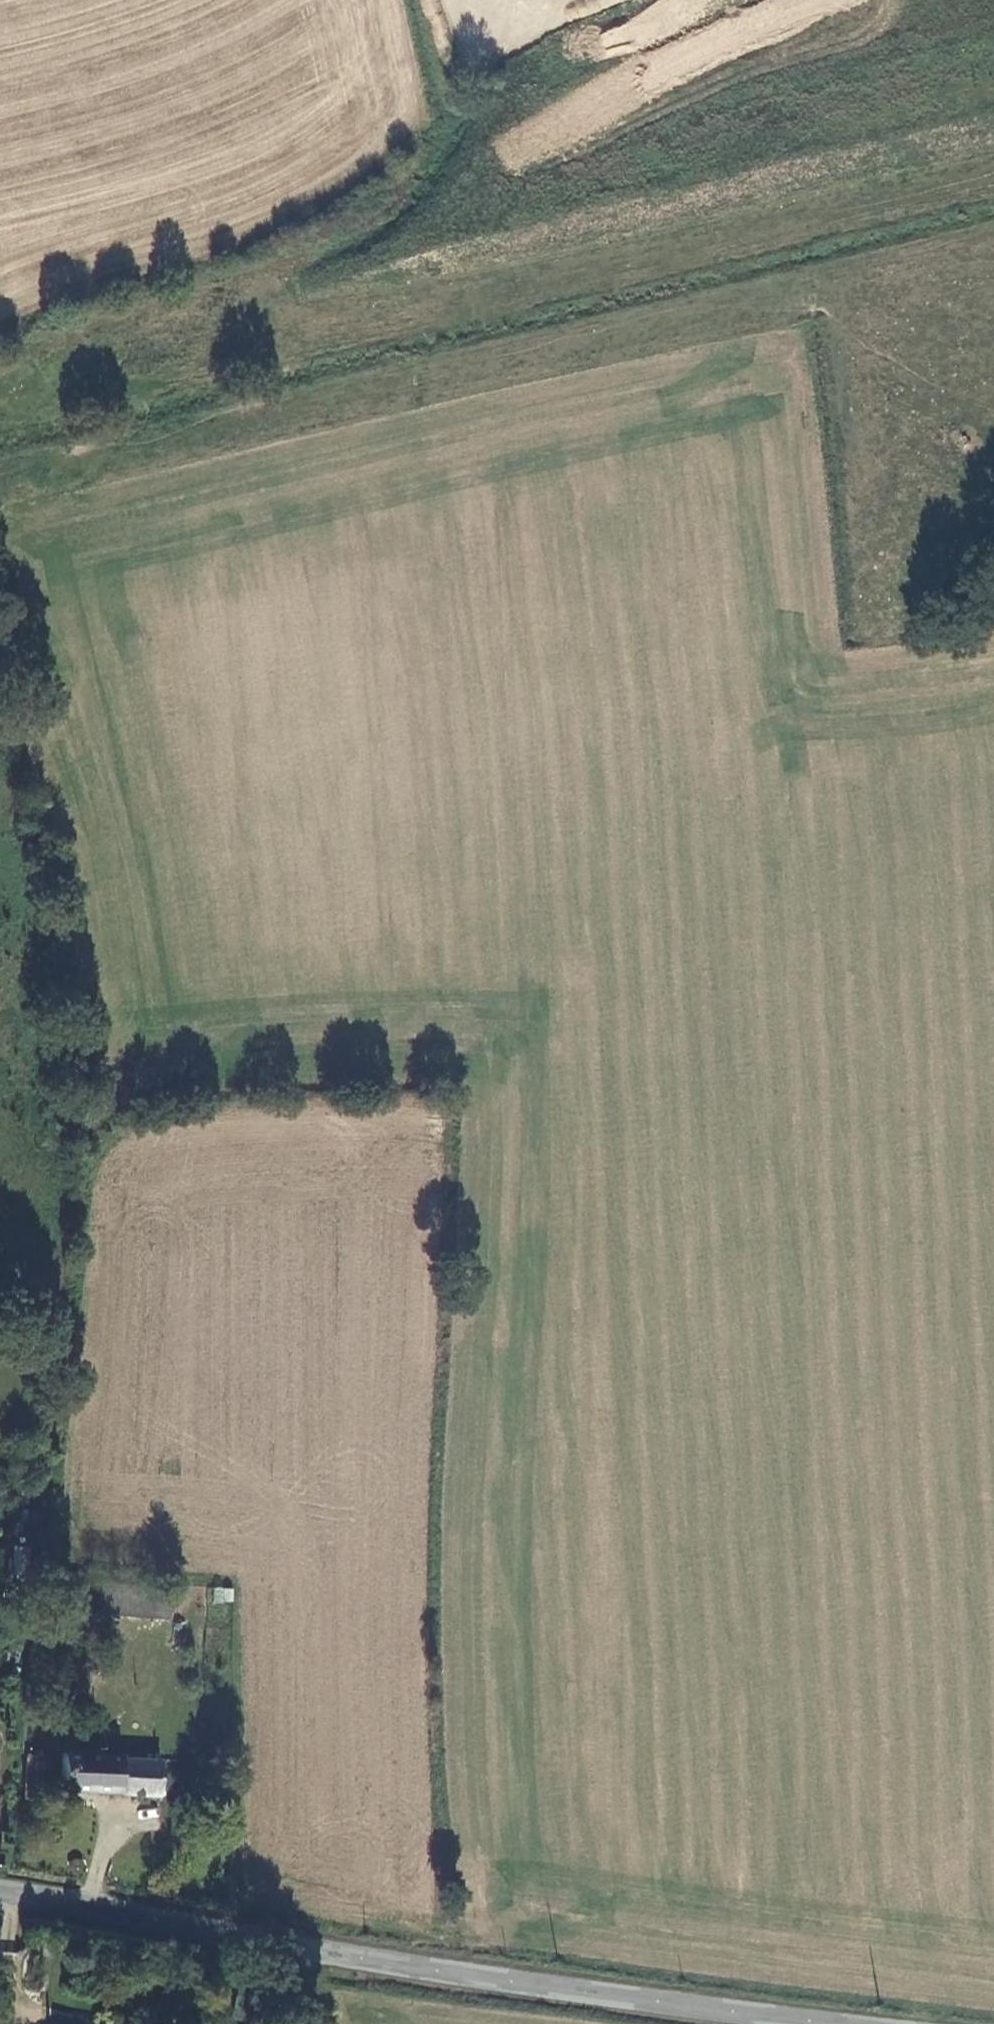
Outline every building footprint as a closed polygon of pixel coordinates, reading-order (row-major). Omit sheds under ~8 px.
[(213,1602),(233,1601),(233,1587),(213,1587),(213,1602)] [(34,1752),(31,1799),(51,1801),(56,1754),(34,1752)] [(92,1754),(62,1752),(60,1793),(158,1799),(159,1759),(92,1754)]
